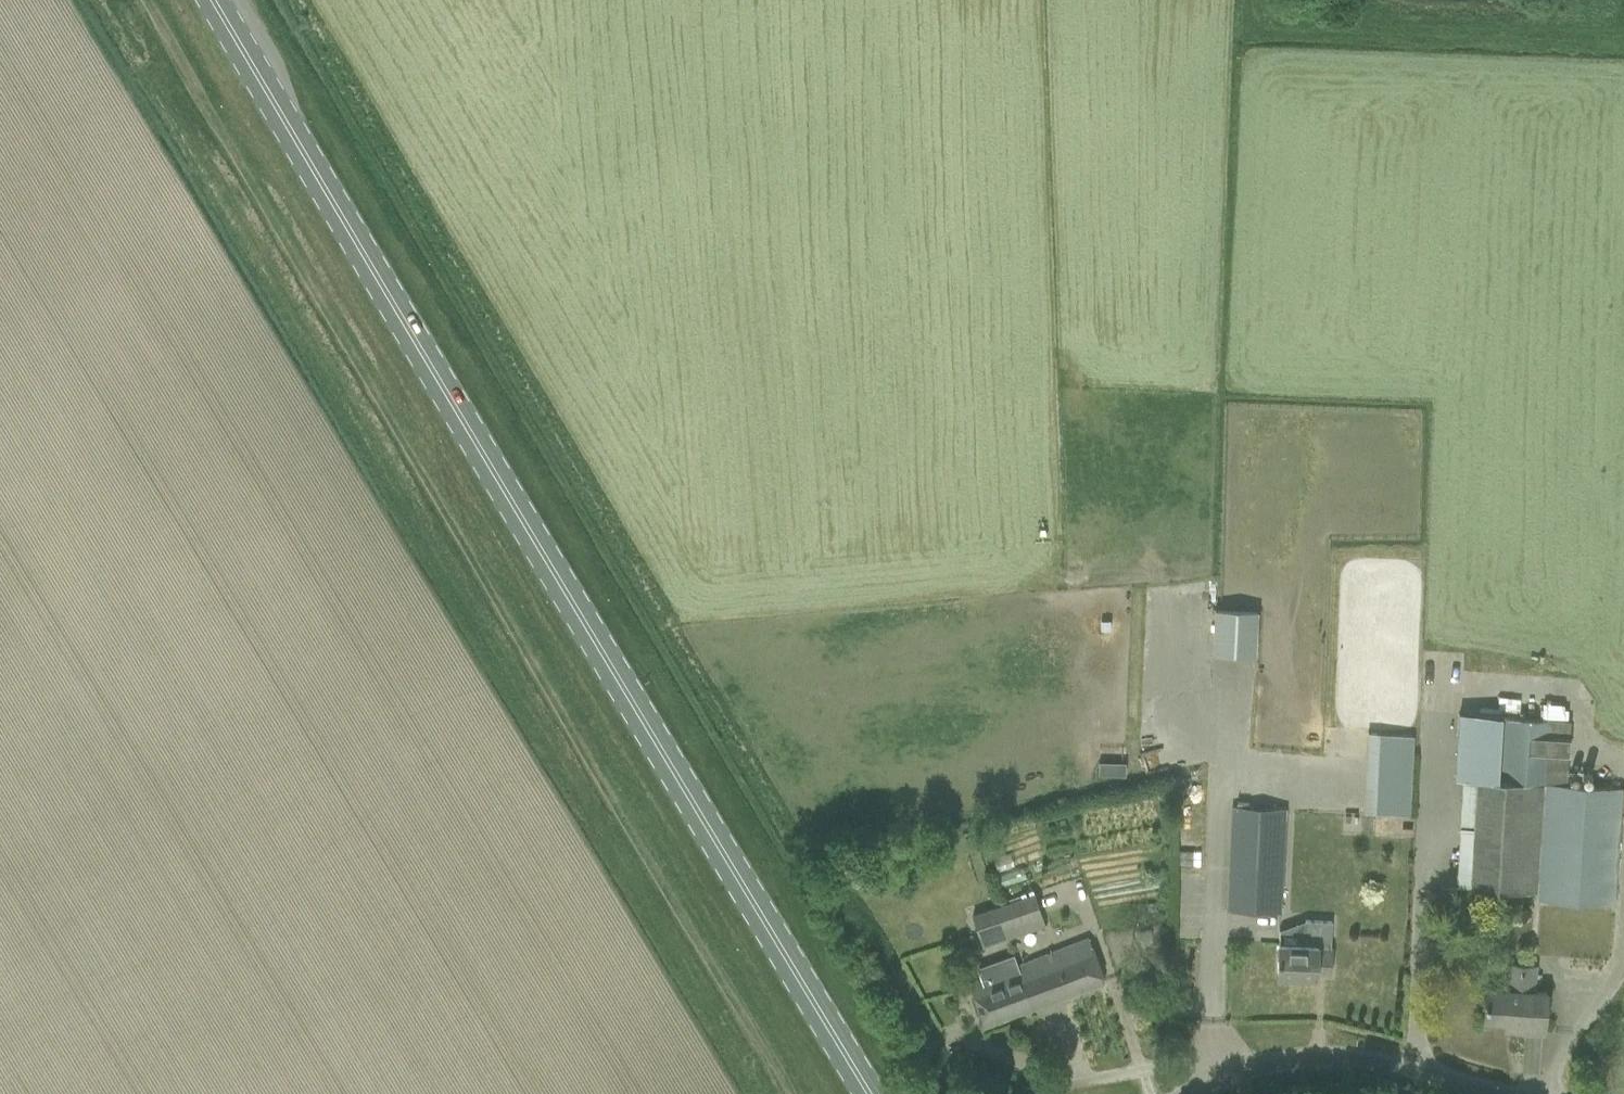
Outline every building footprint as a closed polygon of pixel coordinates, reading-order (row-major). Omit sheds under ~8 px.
[(1213,653),(1257,655),(1259,613),(1216,610),(1213,653)] [(1482,655),(1478,716),(1505,718),(1506,715),(1510,657),(1482,655)] [(1458,714),(1454,776),(1462,777),(1477,778),(1470,887),(1541,892),(1548,783),(1567,784),(1572,720),(1506,715),(1505,718),(1478,716),(1458,714)] [(1377,767),(1374,813),(1411,815),(1413,768),(1412,768),(1413,735),(1379,732),(1377,767)] [(1098,762),(1098,775),(1125,775),(1125,762),(1098,762)] [(1541,892),(1540,899),(1613,904),(1622,788),(1567,784),(1548,783),(1541,892)] [(1279,915),(1284,824),(1285,808),(1234,805),(1228,912),(1279,915)] [(1035,892),(997,905),(1005,928),(1043,915),(1035,892)] [(997,905),(972,913),(980,936),(1005,928),(997,905)] [(1278,944),(1277,973),(1315,975),(1316,971),(1330,972),(1331,947),(1330,947),(1331,920),(1305,919),(1305,921),(1304,946),(1278,944)] [(1088,936),(1017,964),(1032,1006),(1103,980),(1096,960),(1088,936)] [(976,966),(980,978),(970,981),(977,1003),(985,1024),(1032,1006),(1017,964),(1013,952),(976,966)] [(1486,990),(1486,996),(1484,1018),(1518,1020),(1517,1028),(1545,1030),(1548,990),(1536,989),(1537,969),(1512,967),(1510,992),(1486,990)]
